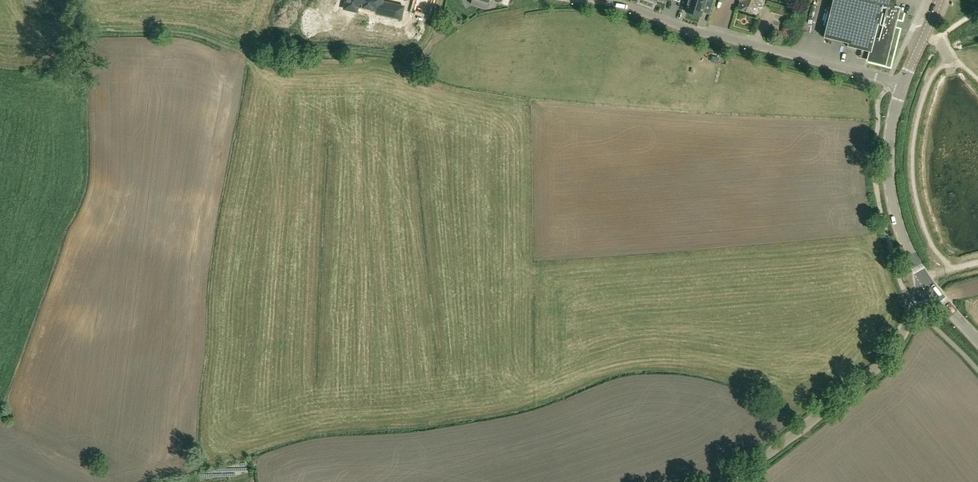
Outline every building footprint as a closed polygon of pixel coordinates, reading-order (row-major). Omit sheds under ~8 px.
[(358,2),(357,6),(377,11),(376,13),(401,19),(404,7),(382,2),(383,0),(347,0),(358,2)] [(433,0),(420,0),(417,13),(430,16),(433,0)] [(471,5),(476,7),(486,10),(490,0),(473,0),(471,5)] [(686,12),(701,17),(705,4),(711,7),(713,0),(690,0),(686,12)] [(764,0),(741,0),(738,8),(757,14),(760,6),(762,7),(764,0)] [(824,36),(848,42),(847,45),(870,51),(871,51),(868,60),(885,64),(894,27),(896,28),(896,27),(894,26),(896,20),(897,20),(898,20),(896,19),(899,9),(894,8),(896,0),(833,0),(824,36)]
